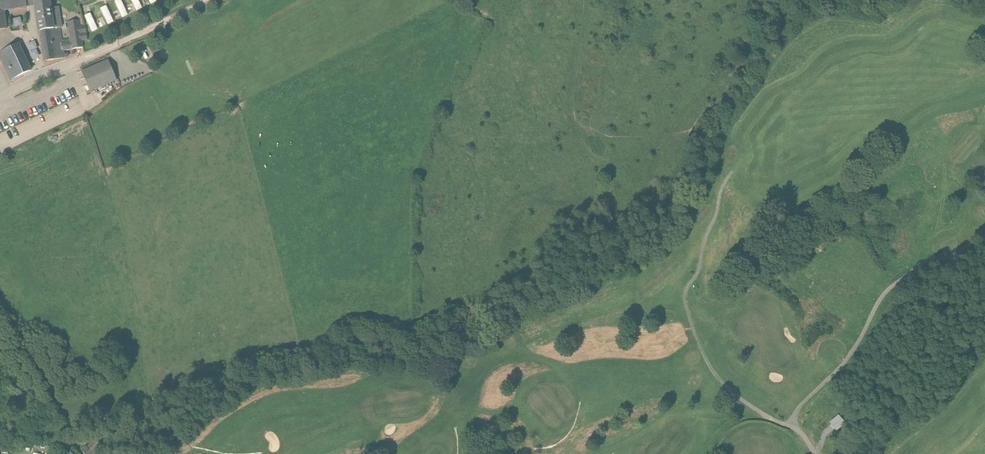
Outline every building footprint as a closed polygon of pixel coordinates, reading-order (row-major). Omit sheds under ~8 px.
[(26,0),(0,0),(0,30),(6,29),(3,10),(27,6),(26,0)] [(40,30),(45,61),(64,58),(63,50),(72,49),(83,47),(82,40),(87,39),(85,25),(80,26),(79,19),(67,21),(70,41),(62,42),(60,27),(62,26),(59,6),(51,7),(50,0),(35,0),(40,30)] [(125,19),(131,16),(122,0),(121,0),(116,3),(125,19)] [(138,13),(144,10),(140,0),(133,0),(138,13)] [(108,6),(102,9),(110,27),(116,24),(108,6)] [(94,14),(88,16),(93,34),(99,32),(94,14)] [(10,80),(31,70),(18,44),(0,52),(0,60),(10,80)] [(108,60),(82,71),(81,71),(90,91),(117,80),(108,60)] [(81,450),(84,453),(95,453),(102,448),(95,439),(81,450)]
